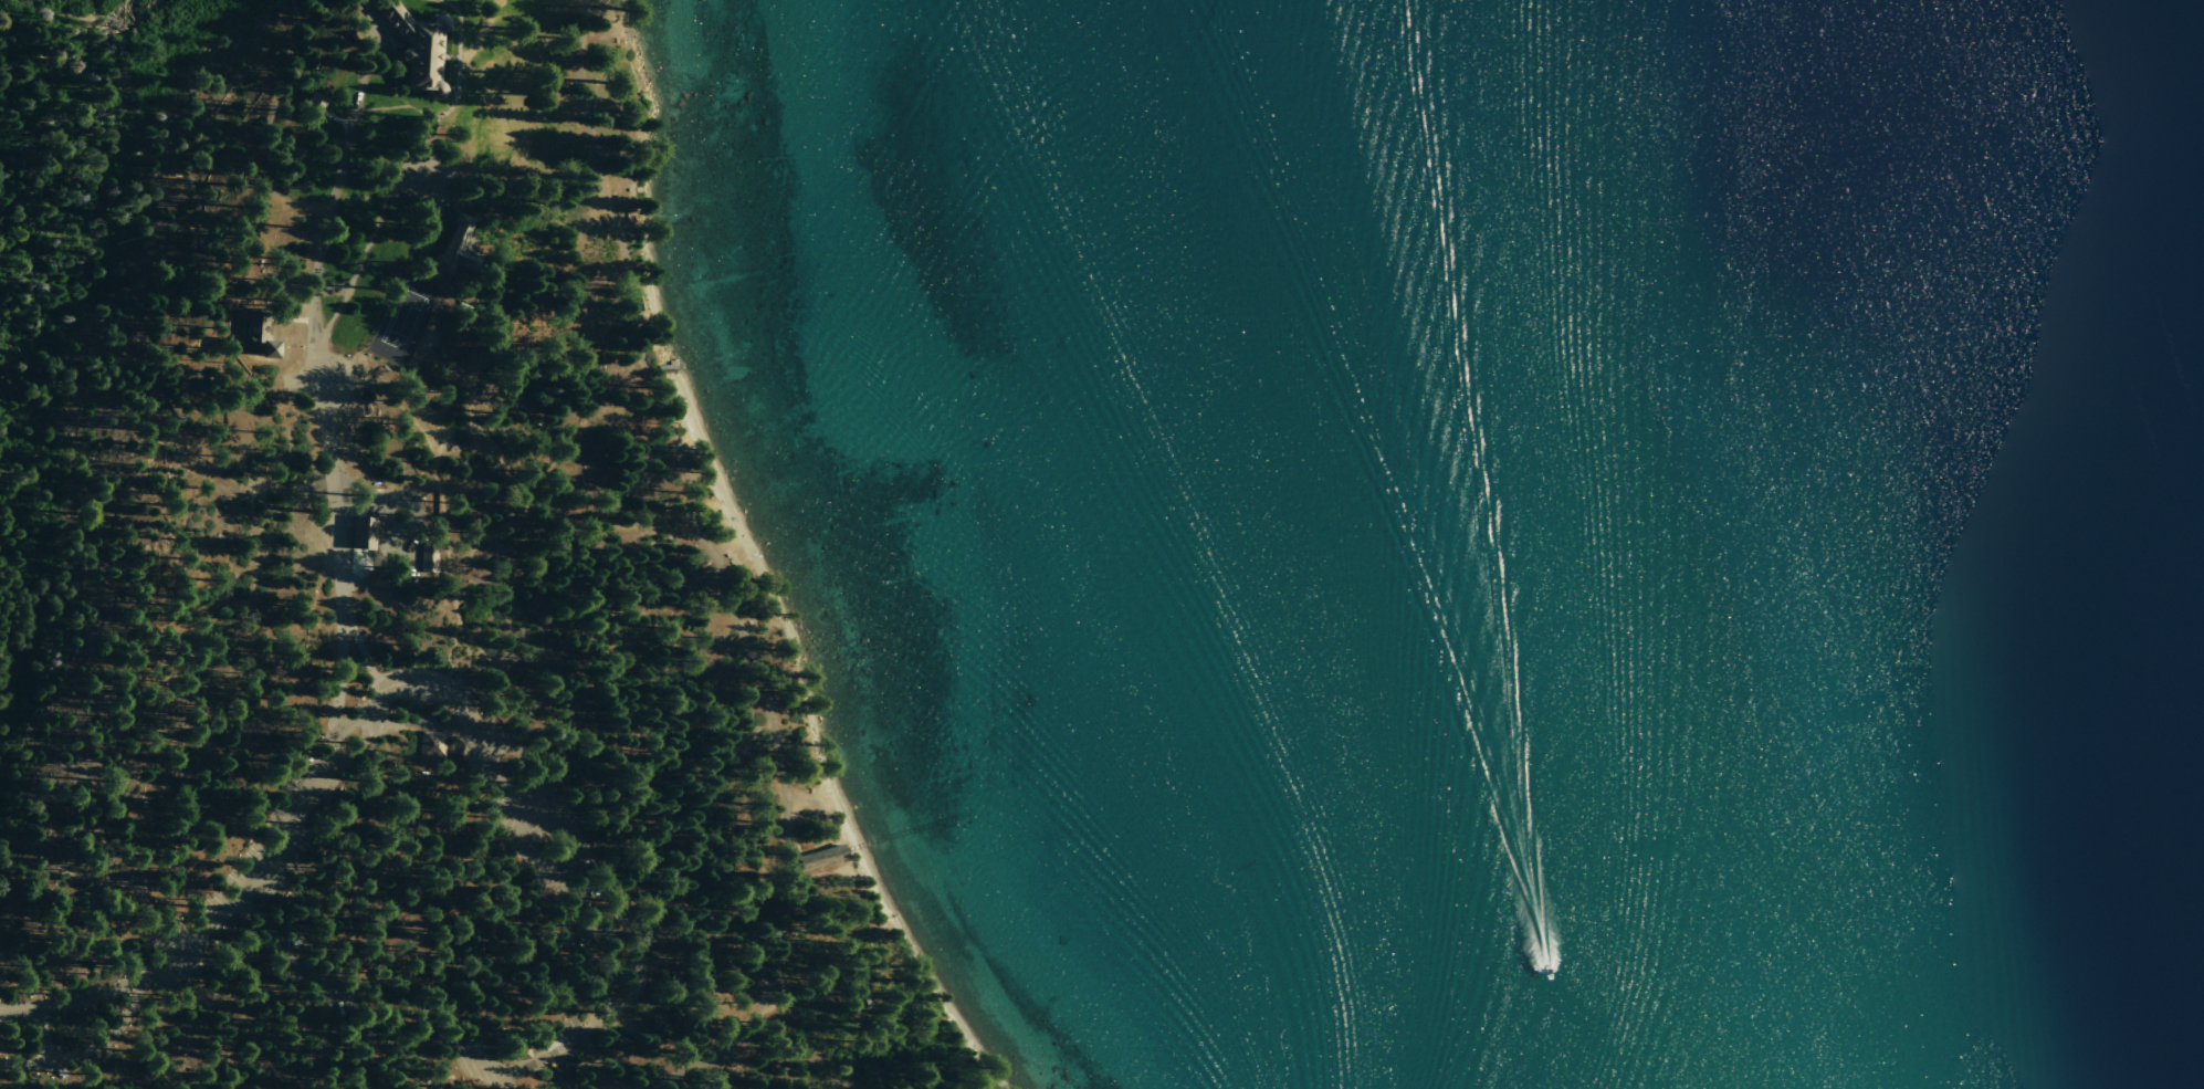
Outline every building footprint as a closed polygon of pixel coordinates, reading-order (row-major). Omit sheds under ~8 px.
[(401,45),(399,46),(397,49),(396,52),(396,54),(397,56),(399,57),(401,59),(403,60),(403,87),(424,88),(424,92),(427,94),(430,96),(433,97),(437,96),(440,94),(442,91),(442,86),(441,83),(438,80),(439,55),(440,29),(443,27),(445,23),(445,19),(444,15),(441,12),(438,11),(434,11),(431,12),(429,14),(428,18),(409,17),(395,0),(368,0),(405,42),(405,45),(401,45)] [(474,218),(460,245),(474,253),(468,266),(454,259),(447,273),(428,264),(434,250),(438,252),(452,223),(449,221),(455,208),(474,218)] [(245,307),(245,353),(259,353),(259,357),(274,357),(274,343),(270,343),(270,307),(245,307)] [(349,514),(347,547),(372,548),(375,516),(349,514)] [(418,573),(434,574),(435,545),(419,544),(418,573)] [(418,727),(416,757),(450,760),(451,730),(418,727)] [(842,841),(844,850),(846,858),(798,870),(794,854),(842,841)]
